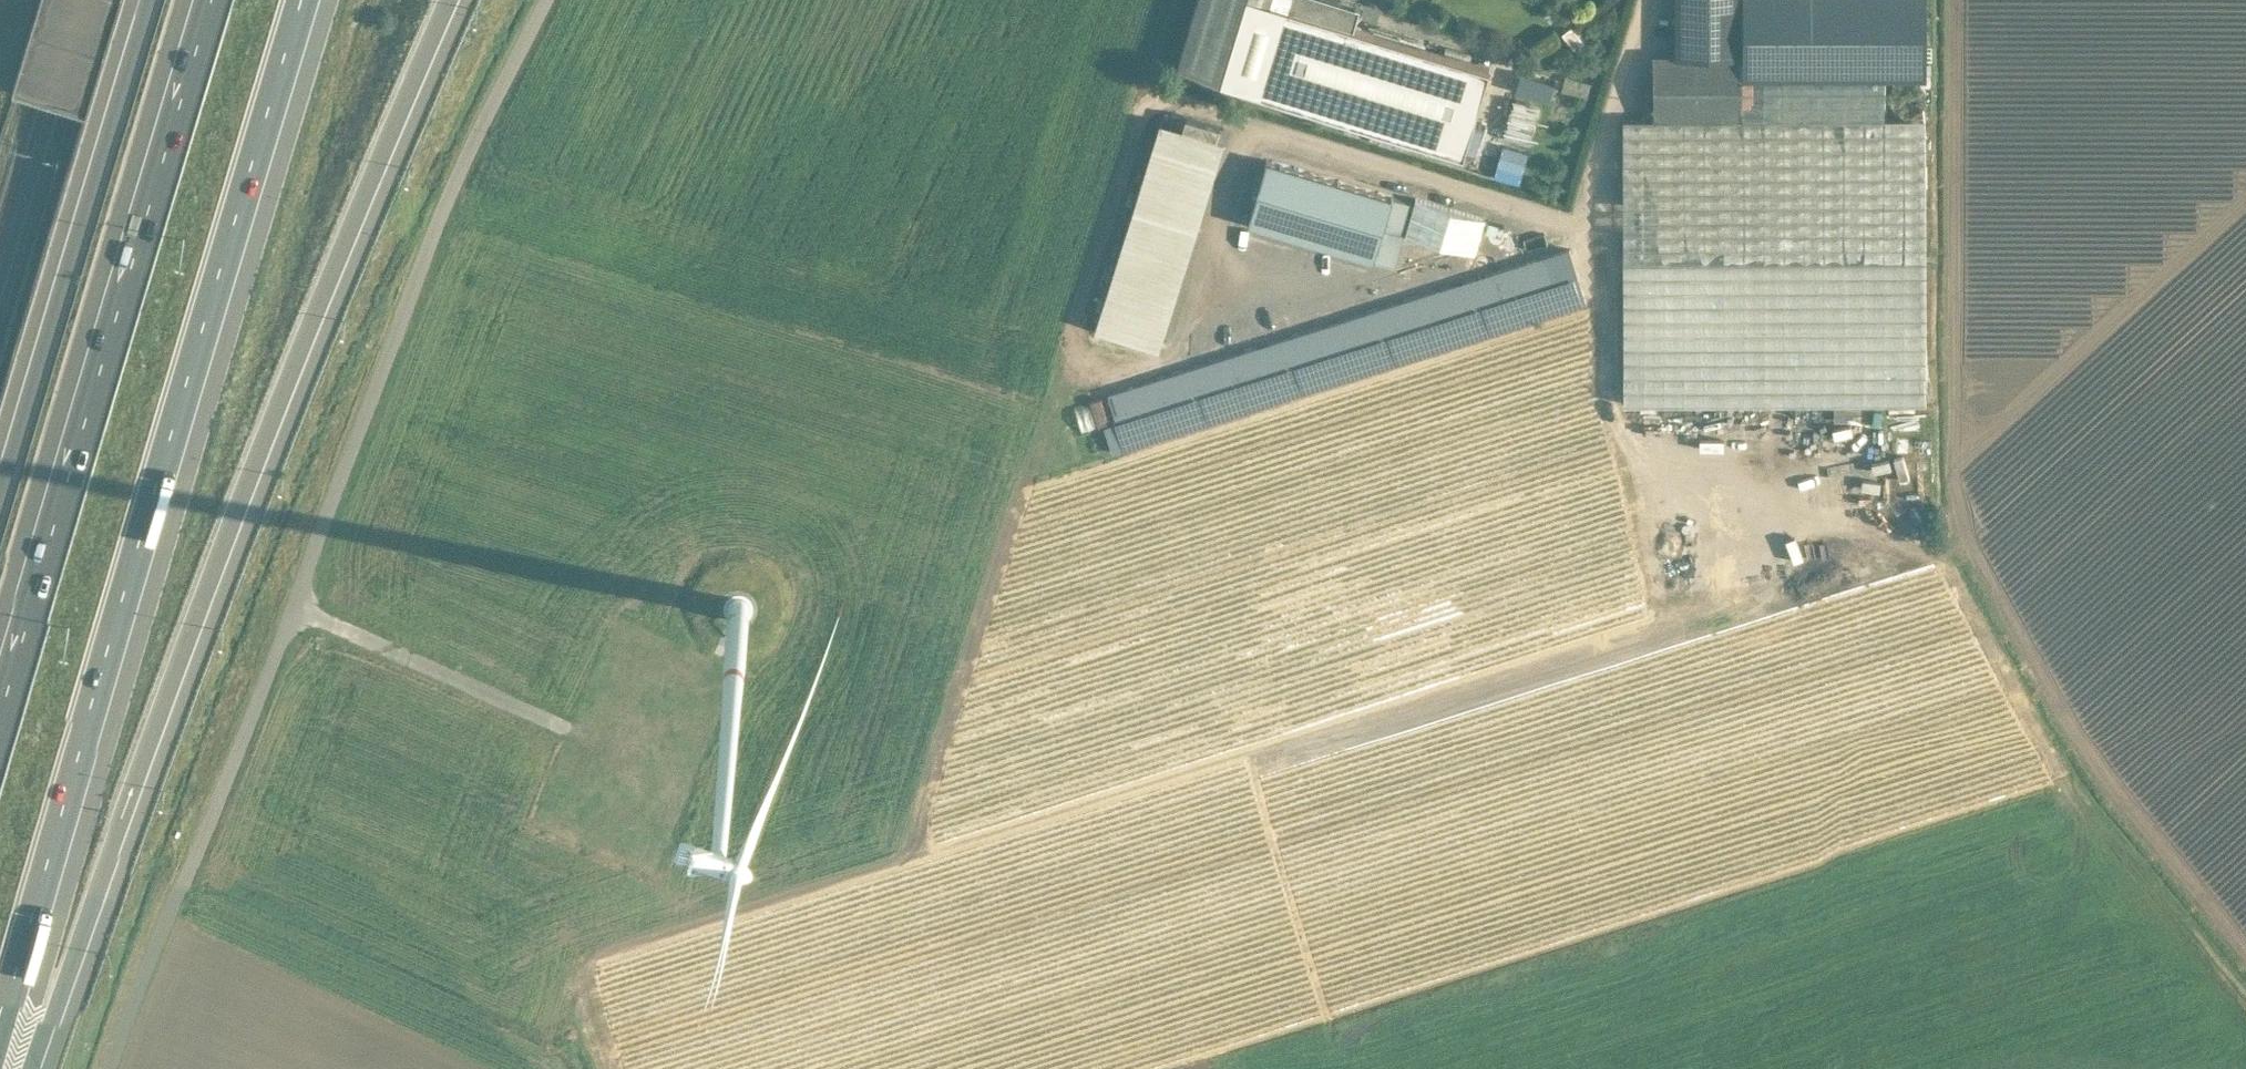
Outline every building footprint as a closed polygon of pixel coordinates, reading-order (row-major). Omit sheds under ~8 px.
[(1192,70),(1482,141),(1502,59),(1367,26),(1374,0),(1209,0),(1192,70)] [(1732,0),(1676,0),(1676,53),(1650,54),(1651,108),(1734,106),(1732,0)] [(1627,395),(1939,398),(1941,112),(1891,111),(1891,79),(1743,78),(1742,117),(1630,116),(1627,360),(1627,395)] [(1165,118),(1112,331),(1178,348),(1231,135),(1165,118)] [(1485,252),(1494,215),(1275,162),(1260,227),(1406,262),(1413,235),(1485,252)] [(1584,264),(1112,375),(1123,420),(1113,422),(1120,450),(1213,428),(1212,422),(1429,371),(1426,359),(1464,350),(1465,353),(1499,345),(1496,330),(1594,307),(1584,264)] [(1894,416),(1895,432),(1920,431),(1920,415),(1894,416)] [(1862,424),(1844,424),(1845,453),(1863,452),(1862,424)] [(1755,591),(1774,584),(1769,571),(1751,577),(1755,591)] [(565,1011),(564,1022),(583,1025),(584,1013),(565,1011)]
